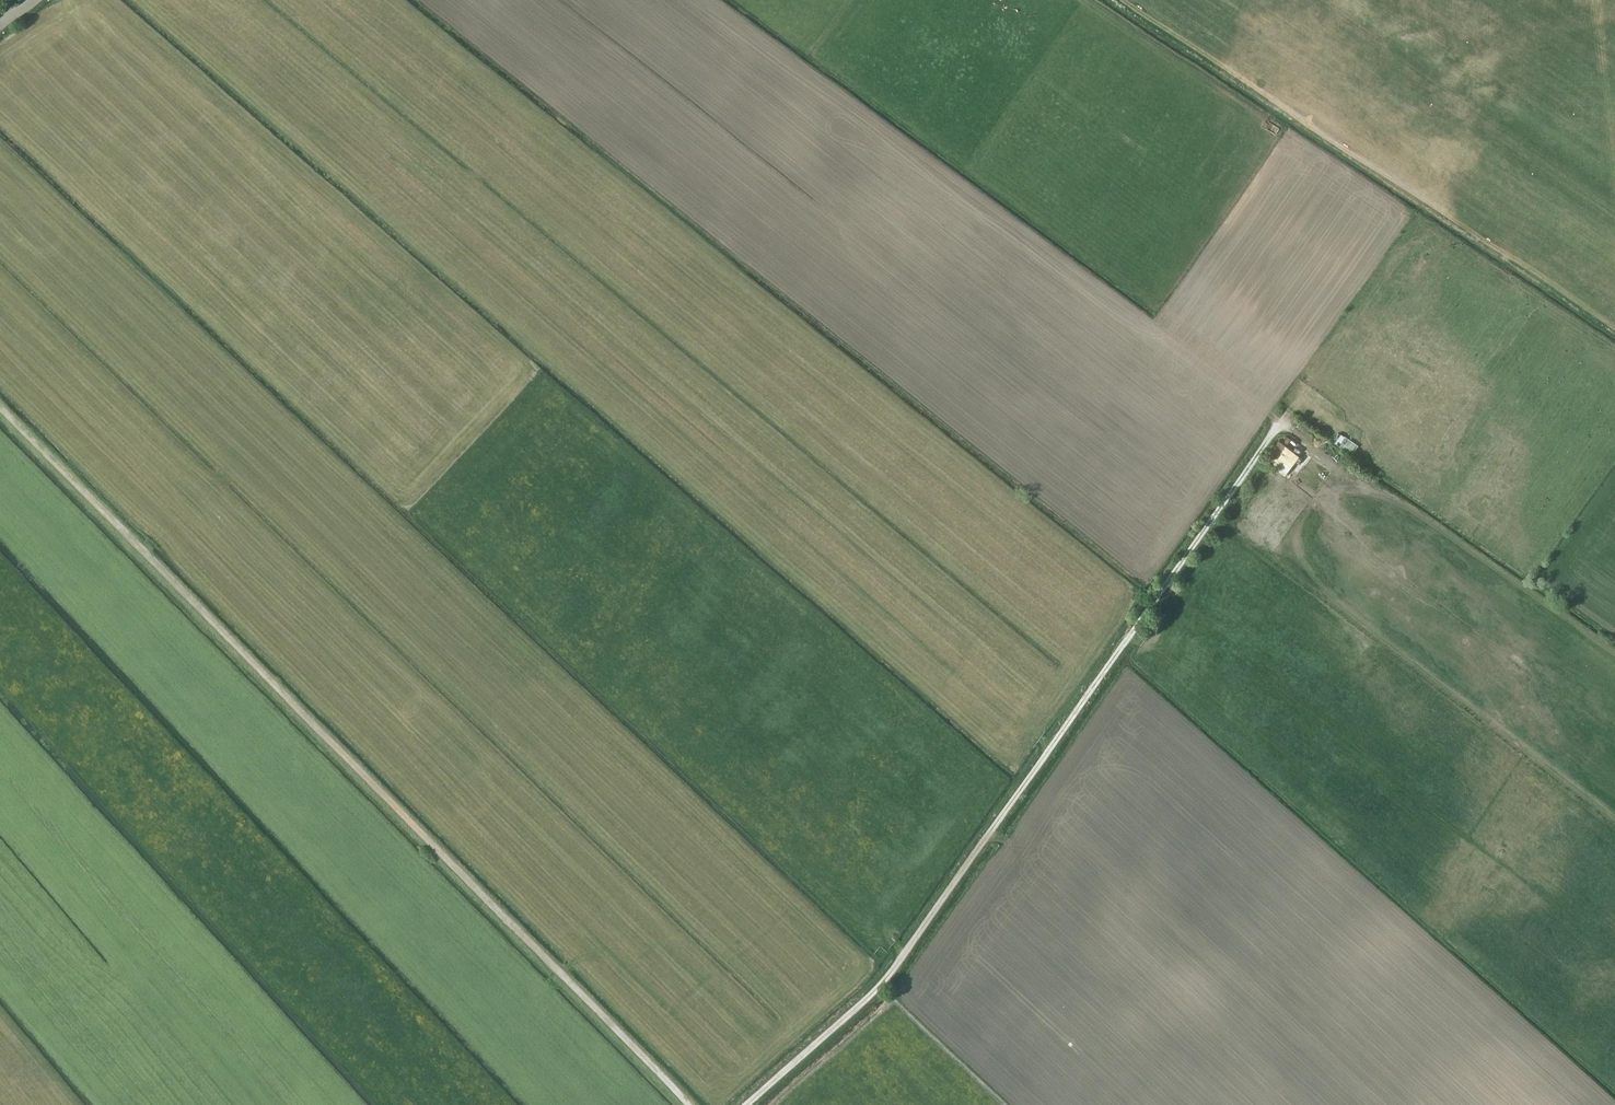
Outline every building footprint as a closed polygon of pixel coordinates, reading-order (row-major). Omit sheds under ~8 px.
[(1333,440),(1334,442),(1345,450),(1351,455),(1352,454),(1358,446),(1340,433),(1339,432),(1333,440)] [(1278,441),(1265,459),(1272,464),(1274,461),(1280,453),(1282,454),(1294,463),(1299,457),(1280,443),(1278,441)] [(1287,471),(1278,464),(1275,468),(1285,475),(1287,471)]
